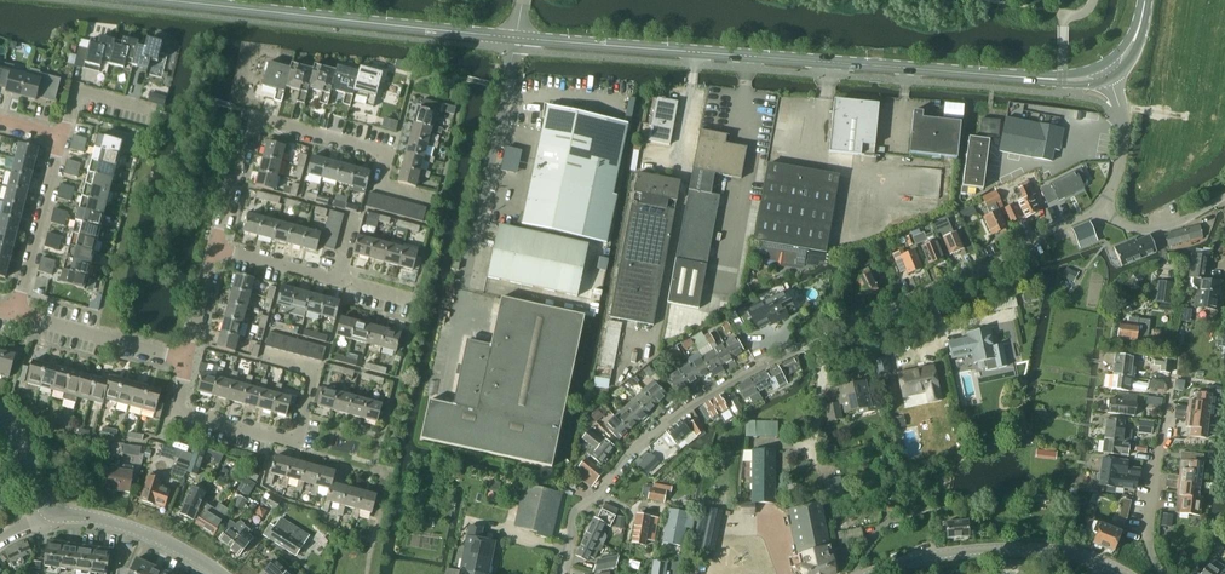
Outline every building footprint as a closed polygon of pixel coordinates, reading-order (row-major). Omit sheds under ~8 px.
[(103,58),(110,59),(115,41),(100,37),(98,42),(90,40),(84,63),(100,67),(103,58)] [(115,41),(110,59),(109,64),(124,68),(126,58),(134,60),(138,41),(123,38),(122,43),(115,41)] [(138,41),(134,60),(132,65),(148,69),(150,60),(158,62),(163,42),(147,38),(146,43),(138,41)] [(267,57),(268,52),(269,48),(261,47),(260,52),(259,55),(267,57)] [(281,102),(285,87),(291,68),(269,62),(262,86),(276,90),(273,100),(281,102)] [(291,68),(285,87),(299,91),(296,101),(303,103),(307,89),(313,69),(292,63),(291,68)] [(0,81),(0,87),(7,89),(6,92),(21,96),(27,75),(12,71),(13,66),(4,64),(0,81)] [(307,89),(303,103),(307,89),(322,92),(319,103),(326,105),(330,90),(336,70),(314,64),(313,69),(307,89)] [(336,70),(330,90),(345,93),(342,104),(349,106),(354,91),(359,72),(337,66),(336,70)] [(360,67),(359,72),(354,91),(367,95),(365,105),(372,107),(382,73),(360,67)] [(27,75),(21,96),(35,100),(36,97),(55,101),(61,79),(40,73),(40,71),(30,69),(30,71),(28,70),(27,75)] [(150,93),(148,100),(156,103),(164,104),(166,97),(158,95),(150,93)] [(669,145),(677,102),(655,98),(647,140),(669,145)] [(418,108),(414,123),(432,128),(433,125),(436,114),(439,114),(442,105),(423,100),(420,109),(418,108)] [(832,108),(828,151),(878,157),(878,156),(872,155),(878,103),(870,103),(869,103),(837,100),(836,109),(832,108)] [(546,105),(534,165),(594,178),(616,183),(628,123),(606,118),(546,105)] [(913,111),(908,153),(957,158),(960,122),(925,118),(926,112),(913,111)] [(1005,118),(999,151),(1051,161),(1057,128),(1005,118)] [(997,137),(999,121),(981,119),(979,136),(997,137)] [(414,123),(410,138),(428,143),(429,140),(431,132),(441,134),(442,128),(433,125),(432,128),(414,123)] [(691,168),(674,259),(667,302),(698,308),(707,265),(720,195),(711,194),(714,174),(741,178),(746,147),(729,143),(730,135),(726,134),(699,129),(691,168)] [(96,148),(122,154),(122,153),(126,150),(129,137),(115,133),(114,139),(96,135),(95,137),(98,138),(96,148)] [(74,134),(72,141),(86,145),(88,138),(74,134)] [(968,137),(962,187),(963,187),(983,189),(989,139),(971,137),(968,137)] [(410,138),(406,153),(424,158),(425,155),(427,146),(437,149),(438,143),(429,140),(428,143),(410,138)] [(85,152),(86,145),(72,141),(70,148),(85,152)] [(268,142),(264,157),(281,162),(283,153),(288,155),(290,148),(268,142)] [(19,143),(15,158),(35,163),(39,148),(19,143)] [(505,147),(502,159),(519,162),(522,151),(505,147)] [(90,156),(89,159),(119,167),(119,166),(116,165),(119,154),(122,155),(96,148),(93,157),(90,156)] [(301,153),(297,166),(304,168),(307,155),(301,153)] [(406,153),(402,168),(420,172),(421,170),(423,161),(433,164),(434,158),(425,155),(424,158),(406,153)] [(307,174),(322,178),(327,160),(312,156),(307,174)] [(264,157),(260,171),(277,176),(281,162),(264,157)] [(15,158),(11,172),(31,177),(35,163),(15,158)] [(68,159),(66,166),(80,170),(82,163),(68,159)] [(92,163),(89,172),(116,179),(116,178),(113,177),(115,167),(119,168),(119,167),(89,159),(88,162),(92,163)] [(502,159),(500,170),(517,174),(519,162),(502,159)] [(327,160),(322,178),(337,182),(341,164),(327,160)] [(793,247),(802,248),(829,253),(832,254),(833,249),(826,248),(839,176),(768,163),(755,240),(759,241),(793,247)] [(341,164),(337,182),(351,186),(356,168),(341,164)] [(520,215),(516,224),(581,238),(607,243),(617,196),(613,195),(616,183),(594,178),(534,165),(523,215),(520,215)] [(78,177),(80,170),(66,166),(64,173),(78,177)] [(301,178),(304,168),(297,166),(295,176),(301,178)] [(356,168),(351,186),(365,190),(370,172),(356,168)] [(430,173),(421,170),(420,172),(402,168),(398,182),(416,187),(419,176),(429,178),(430,173)] [(260,171),(256,185),(273,190),(277,176),(260,171)] [(11,172),(8,186),(28,191),(31,177),(11,172)] [(84,180),(83,184),(113,191),(113,190),(110,189),(112,179),(116,180),(116,179),(89,172),(87,181),(84,180)] [(627,220),(618,268),(609,316),(653,325),(662,277),(671,229),(679,181),(635,172),(627,220)] [(1049,198),(1055,195),(1058,201),(1083,188),(1075,172),(1044,187),(1049,198)] [(1025,218),(1038,212),(1031,196),(1035,195),(1028,180),(1017,186),(1023,200),(1017,202),(1025,218)] [(61,183),(59,190),(74,194),(76,187),(61,183)] [(293,183),(289,194),(296,196),(299,184),(293,183)] [(997,187),(999,192),(1008,188),(1006,183),(997,187)] [(86,186),(83,196),(110,203),(110,202),(106,201),(109,192),(112,192),(113,191),(83,184),(82,185),(86,186)] [(8,186),(4,200),(24,206),(28,191),(8,186)] [(57,197),(72,201),(74,194),(59,190),(57,197)] [(255,198),(268,201),(269,194),(257,191),(255,198)] [(305,192),(304,198),(315,201),(317,195),(305,192)] [(370,193),(367,206),(374,208),(377,195),(370,193)] [(986,207),(998,202),(994,193),(982,199),(986,207)] [(269,194),(268,201),(279,204),(280,197),(269,194)] [(317,195),(315,201),(327,205),(329,198),(317,195)] [(377,195),(374,208),(380,210),(384,196),(377,195)] [(77,205),(76,208),(106,216),(107,214),(103,213),(106,203),(109,204),(110,203),(83,196),(81,206),(77,205)] [(384,196),(380,210),(388,212),(391,198),(384,196)] [(391,198),(388,212),(395,214),(398,200),(391,198)] [(285,205),(296,208),(298,202),(286,199),(285,205)] [(4,200),(0,215),(20,220),(24,206),(4,200)] [(332,206),(345,209),(347,203),(334,200),(332,206)] [(398,200),(395,214),(409,218),(412,204),(398,200)] [(298,202),(296,208),(308,211),(310,205),(298,202)] [(347,203),(345,209),(356,212),(358,206),(347,203)] [(1013,203),(1003,208),(1011,223),(1020,218),(1013,203)] [(412,204),(409,218),(416,219),(419,206),(412,204)] [(419,206),(416,219),(423,221),(426,208),(419,206)] [(326,216),(327,210),(315,207),(314,213),(326,216)] [(55,208),(53,215),(67,218),(69,212),(55,208)] [(79,211),(77,221),(103,228),(104,227),(100,226),(103,215),(106,216),(76,208),(76,210),(79,211)] [(330,211),(328,218),(341,221),(343,214),(330,211)] [(990,235),(1005,228),(997,211),(982,218),(990,235)] [(367,219),(378,221),(380,215),(369,212),(367,219)] [(243,231),(258,235),(263,217),(248,213),(243,231)] [(0,216),(0,230),(17,234),(20,220),(0,215),(0,216)] [(65,226),(67,218),(53,215),(51,222),(65,226)] [(380,215),(378,221),(389,224),(390,218),(380,215)] [(263,217),(258,235),(273,239),(277,221),(263,217)] [(328,218),(326,225),(339,228),(341,221),(328,218)] [(949,255),(963,249),(956,232),(952,234),(946,219),(932,225),(936,234),(940,233),(949,255)] [(397,226),(407,229),(409,223),(398,220),(397,226)] [(71,229),(70,232),(100,240),(100,239),(97,238),(100,228),(103,229),(103,228),(77,221),(74,230),(71,229)] [(277,221),(273,239),(287,243),(292,225),(277,221)] [(1089,222),(1071,229),(1080,248),(1096,241),(1089,222)] [(409,223),(407,229),(418,232),(420,226),(409,223)] [(292,225),(287,243),(301,247),(306,229),(292,225)] [(326,225),(324,232),(338,235),(339,228),(326,225)] [(487,277),(521,284),(527,253),(532,232),(498,225),(487,277)] [(1162,245),(1184,240),(1197,236),(1194,225),(1159,233),(1162,245)] [(306,229),(301,247),(316,251),(321,233),(306,229)] [(13,249),(17,234),(0,230),(0,246),(13,249)] [(48,232),(47,239),(61,243),(63,236),(48,232)] [(73,236),(70,245),(97,252),(97,251),(94,250),(96,240),(100,241),(100,240),(70,232),(69,235),(73,236)] [(324,232),(322,239),(336,242),(338,235),(324,232)] [(527,253),(521,284),(543,289),(554,237),(532,232),(527,253)] [(924,232),(912,237),(913,240),(915,243),(915,245),(925,241),(927,245),(920,247),(927,264),(928,266),(944,259),(932,232),(925,235),(924,232)] [(911,234),(905,237),(908,246),(915,243),(913,240),(912,237),(911,234)] [(1135,239),(1114,248),(1121,266),(1156,252),(1149,235),(1135,241),(1135,239)] [(353,254),(368,258),(373,240),(358,236),(353,254)] [(972,246),(968,236),(963,238),(965,244),(966,244),(968,248),(972,246)] [(554,237),(543,289),(577,296),(588,244),(554,237)] [(59,250),(61,243),(47,239),(45,247),(59,250)] [(320,246),(334,249),(336,242),(322,239),(320,246)] [(373,240),(368,258),(383,262),(388,244),(373,240)] [(759,241),(757,258),(803,266),(803,265),(817,266),(828,260),(829,253),(802,248),(793,247),(759,241)] [(388,244),(383,262),(398,266),(403,248),(388,244)] [(65,253),(64,256),(94,264),(94,263),(91,262),(93,252),(97,253),(97,252),(70,245),(68,254),(65,253)] [(9,263),(13,249),(0,246),(0,261),(9,263)] [(403,248),(398,266),(413,270),(418,252),(403,248)] [(899,272),(905,270),(907,274),(920,268),(914,251),(904,255),(902,250),(892,254),(899,272)] [(1196,290),(1199,290),(1198,297),(1196,296),(1194,307),(1215,310),(1220,282),(1205,280),(1206,277),(1205,276),(1208,255),(1194,253),(1189,281),(1189,283),(1190,285),(1191,287),(1192,288),(1194,289),(1196,290)] [(861,268),(873,263),(869,254),(857,260),(861,268)] [(66,260),(64,270),(91,277),(91,276),(87,275),(90,264),(94,265),(94,264),(64,256),(63,259),(66,260)] [(42,257),(40,263),(55,267),(56,260),(42,257)] [(9,263),(0,261),(0,276),(5,278),(9,263)] [(458,270),(459,263),(452,262),(450,269),(458,270)] [(53,274),(55,267),(40,263),(38,271),(53,274)] [(864,296),(877,290),(867,268),(856,273),(859,279),(856,280),(864,296)] [(87,290),(88,288),(90,277),(90,278),(91,277),(64,270),(62,279),(58,278),(57,281),(84,288),(84,289),(87,290)] [(237,274),(233,289),(250,293),(254,279),(237,274)] [(1155,301),(1159,301),(1158,307),(1166,308),(1167,302),(1170,303),(1173,282),(1158,280),(1155,301)] [(269,286),(266,298),(273,299),(276,288),(269,286)] [(277,304),(282,305),(281,311),(290,313),(297,290),(281,286),(277,304)] [(233,289),(229,303),(246,308),(250,293),(233,289)] [(297,290),(290,313),(304,317),(306,312),(311,294),(297,290)] [(784,314),(792,311),(783,291),(760,302),(764,311),(763,311),(769,324),(785,316),(784,314)] [(311,294),(306,312),(321,315),(325,297),(311,294)] [(325,297),(321,315),(335,319),(340,301),(325,297)] [(452,405),(429,400),(420,438),(552,467),(584,315),(500,297),(490,345),(466,340),(452,405)] [(270,311),(273,299),(266,298),(263,309),(270,311)] [(229,303),(225,317),(243,322),(246,308),(229,303)] [(261,315),(258,327),(265,328),(268,317),(261,315)] [(1120,322),(1117,338),(1146,342),(1148,332),(1150,320),(1140,318),(1138,316),(1129,315),(1127,317),(1126,323),(1120,322)] [(225,317),(221,332),(239,337),(243,322),(225,317)] [(337,336),(352,340),(357,321),(342,317),(337,336)] [(275,321),(273,327),(285,330),(287,324),(275,321)] [(357,321),(352,340),(367,344),(372,325),(357,321)] [(613,369),(622,323),(608,321),(599,367),(597,367),(595,378),(609,381),(612,369),(613,369)] [(721,325),(724,331),(730,327),(727,322),(721,325)] [(287,324),(285,330),(297,333),(298,328),(287,324)] [(372,325),(367,344),(381,348),(381,346),(386,329),(372,325)] [(974,362),(985,359),(987,370),(1007,366),(1002,344),(992,346),(988,326),(967,331),(968,337),(947,342),(951,357),(972,352),(974,362)] [(255,338),(262,340),(265,328),(258,327),(255,338)] [(304,329),(302,335),(314,338),(316,332),(304,329)] [(381,346),(381,348),(396,352),(401,333),(386,329),(381,346)] [(221,332),(218,346),(217,347),(235,352),(236,346),(239,337),(221,332)] [(316,332),(314,338),(326,341),(327,335),(316,332)] [(690,338),(694,345),(698,351),(708,344),(704,336),(701,332),(690,338)] [(265,347),(272,349),(273,346),(276,335),(269,333),(265,347)] [(709,333),(704,336),(708,344),(709,345),(714,342),(709,333)] [(273,346),(272,349),(279,351),(280,346),(283,337),(276,335),(273,346)] [(280,346),(279,351),(286,353),(288,346),(290,339),(283,337),(280,346)] [(723,346),(729,358),(741,351),(732,337),(721,344),(723,346)] [(684,350),(694,345),(690,338),(681,343),(684,350)] [(288,346),(286,353),(293,355),(295,346),(297,340),(290,339),(288,346)] [(295,346),(293,355),(300,357),(303,346),(304,342),(297,340),(295,346)] [(303,346),(300,357),(307,358),(310,346),(311,344),(304,342),(303,346)] [(254,344),(250,356),(257,358),(261,346),(254,344)] [(310,346),(307,358),(314,360),(318,346),(311,344),(310,346)] [(710,350),(718,364),(729,358),(723,346),(721,344),(710,350)] [(318,346),(314,360),(321,362),(325,348),(318,346)] [(16,352),(0,348),(0,375),(9,377),(16,352)] [(669,354),(671,358),(680,355),(678,350),(669,354)] [(696,353),(707,371),(718,364),(710,350),(700,356),(697,352),(696,353)] [(686,361),(696,378),(707,371),(696,353),(687,359),(687,360),(686,361)] [(334,360),(346,363),(347,358),(336,354),(334,360)] [(1115,354),(1112,376),(1130,378),(1133,356),(1115,354)] [(877,374),(890,371),(886,355),(873,358),(877,374)] [(793,357),(775,367),(779,374),(796,365),(793,357)] [(1154,358),(1153,364),(1161,365),(1160,371),(1169,373),(1171,361),(1171,360),(1154,357),(1154,358)] [(347,358),(346,363),(356,366),(357,360),(347,358)] [(27,383),(40,387),(47,364),(34,360),(27,383)] [(676,370),(684,384),(696,378),(686,361),(681,364),(682,367),(676,370)] [(365,362),(363,368),(374,371),(376,365),(365,362)] [(198,391),(213,396),(217,378),(214,377),(206,375),(209,365),(201,363),(199,370),(201,371),(200,373),(203,374),(198,391)] [(47,364),(40,387),(53,391),(59,367),(47,364)] [(24,382),(29,367),(22,365),(18,380),(24,382)] [(331,371),(343,374),(345,368),(333,365),(331,371)] [(376,365),(374,371),(385,374),(387,368),(376,365)] [(928,402),(940,399),(932,366),(897,374),(902,396),(925,391),(928,402)] [(59,367),(53,391),(65,394),(72,371),(59,367)] [(642,372),(650,381),(651,379),(653,381),(657,379),(648,367),(642,372)] [(750,379),(760,398),(761,398),(758,391),(765,388),(766,390),(769,388),(767,386),(770,385),(772,390),(784,384),(779,374),(775,367),(764,373),(763,372),(750,379)] [(217,378),(213,396),(227,400),(232,382),(230,381),(221,379),(223,369),(217,368),(214,377),(217,378)] [(345,368),(343,374),(353,376),(354,371),(345,368)] [(673,391),(684,384),(676,370),(665,377),(673,391)] [(72,371),(65,394),(78,398),(84,374),(72,371)] [(232,382),(227,400),(242,404),(247,386),(244,385),(235,383),(238,373),(232,372),(230,381),(232,382)] [(361,379),(372,382),(373,375),(362,373),(361,379)] [(84,374),(78,398),(91,401),(97,378),(84,374)] [(373,375),(372,382),(382,384),(384,378),(373,375)] [(97,378),(91,401),(103,404),(111,376),(110,376),(109,381),(97,378)] [(111,376),(103,404),(104,405),(105,399),(118,403),(124,380),(111,376)] [(247,386),(242,404),(257,408),(262,390),(259,389),(250,387),(253,377),(247,376),(244,385),(247,386)] [(1112,376),(1110,388),(1128,391),(1130,378),(1112,376)] [(627,382),(628,383),(632,387),(637,383),(632,377),(627,382)] [(742,400),(748,396),(751,403),(760,398),(750,379),(735,387),(742,400)] [(124,380),(118,403),(130,406),(137,383),(124,380)] [(262,390),(257,408),(272,412),(277,394),(274,393),(265,391),(268,381),(262,380),(259,389),(262,390)] [(642,389),(655,403),(664,394),(651,380),(642,389)] [(1149,380),(1148,389),(1156,390),(1157,381),(1149,380)] [(838,401),(824,405),(828,422),(842,419),(838,404),(843,403),(845,412),(859,409),(860,414),(877,411),(875,399),(868,400),(864,381),(844,386),(844,388),(840,389),(841,395),(837,396),(838,401)] [(137,383),(130,406),(142,409),(149,387),(137,383)] [(277,394),(272,412),(286,416),(290,403),(295,404),(297,397),(291,396),(290,398),(280,395),(282,385),(277,384),(274,393),(277,394)] [(149,387),(142,409),(154,413),(153,419),(159,421),(163,404),(158,403),(162,390),(149,387)] [(633,398),(646,412),(655,403),(642,389),(633,398)] [(317,407),(333,411),(337,395),(322,390),(317,407)] [(1189,399),(1187,414),(1208,417),(1212,393),(1194,391),(1193,400),(1189,399)] [(731,394),(723,399),(728,408),(731,413),(732,414),(742,409),(733,393),(731,394)] [(1109,399),(1107,412),(1125,415),(1134,416),(1136,396),(1128,395),(1117,394),(1116,400),(1109,399)] [(337,395),(333,411),(348,415),(352,398),(337,395)] [(702,406),(699,408),(707,420),(709,419),(712,417),(714,419),(717,418),(715,415),(718,413),(725,424),(734,418),(732,414),(731,413),(728,408),(727,408),(720,396),(718,397),(702,406)] [(1156,397),(1154,409),(1160,410),(1161,404),(1163,405),(1164,399),(1156,397)] [(352,398),(348,415),(362,418),(367,402),(352,398)] [(623,407),(636,421),(646,412),(633,398),(623,407)] [(25,404),(31,410),(35,406),(30,400),(25,404)] [(367,402),(362,418),(377,422),(381,406),(367,402)] [(31,410),(36,416),(40,412),(35,406),(31,410)] [(1049,415),(1044,408),(1043,408),(1042,406),(1035,410),(1037,413),(1041,420),(1049,415)] [(83,429),(82,434),(89,436),(90,431),(87,430),(88,427),(90,428),(95,409),(89,407),(84,426),(83,426),(82,429),(83,429)] [(613,416),(627,430),(636,421),(623,407),(613,416)] [(598,409),(590,416),(596,422),(603,416),(598,409)] [(1187,414),(1185,427),(1190,427),(1189,436),(1206,438),(1208,417),(1187,414)] [(617,439),(627,430),(613,416),(604,425),(617,439)] [(1103,418),(1102,427),(1105,427),(1103,440),(1128,443),(1130,430),(1124,429),(1125,420),(1103,418)] [(694,437),(695,436),(702,432),(694,420),(687,424),(694,437)] [(1138,420),(1136,432),(1151,434),(1151,429),(1153,429),(1154,422),(1152,422),(1138,420)] [(775,421),(753,421),(753,437),(775,437),(775,421)] [(674,444),(680,439),(685,445),(695,437),(690,431),(688,433),(679,422),(665,433),(674,444)] [(587,453),(588,454),(591,456),(590,457),(599,465),(613,448),(604,440),(602,443),(588,431),(581,439),(591,447),(587,453)] [(1166,443),(1181,445),(1182,438),(1168,435),(1166,443)] [(1103,440),(1102,453),(1119,455),(1127,456),(1128,443),(1103,440)] [(132,444),(130,454),(141,456),(143,446),(132,444)] [(1135,444),(1134,450),(1144,452),(1145,452),(1146,446),(1135,444)] [(643,454),(656,466),(663,459),(658,455),(661,452),(656,448),(653,450),(650,448),(643,454)] [(196,474),(202,457),(182,450),(181,451),(176,467),(172,466),(170,473),(183,478),(186,471),(196,474)] [(774,451),(751,451),(750,502),(773,502),(774,451)] [(1180,468),(1178,483),(1200,485),(1203,462),(1203,455),(1181,452),(1180,468)] [(205,454),(197,477),(205,481),(213,456),(205,454)] [(274,474),(283,477),(286,478),(291,460),(275,456),(271,473),(268,473),(266,483),(271,484),(274,474)] [(583,484),(594,471),(577,456),(571,464),(573,466),(568,471),(583,484)] [(1101,458),(1099,472),(1138,477),(1140,469),(1131,468),(1130,469),(1118,467),(1119,460),(1101,458)] [(286,478),(283,477),(281,486),(286,488),(289,478),(298,481),(301,481),(306,464),(291,460),(286,478)] [(301,481),(298,481),(295,491),(300,492),(303,482),(313,485),(316,486),(321,468),(306,464),(301,481)] [(106,490),(117,491),(119,481),(118,481),(120,469),(109,468),(108,472),(106,490)] [(316,486),(313,485),(310,495),(316,496),(319,486),(330,490),(332,483),(335,472),(321,468),(316,486)] [(119,481),(117,491),(129,493),(131,475),(132,471),(120,469),(118,481),(119,481)] [(141,500),(153,504),(153,503),(164,507),(170,490),(159,486),(160,481),(161,476),(151,472),(150,478),(149,477),(141,500)] [(1098,485),(1098,486),(1103,487),(1103,492),(1115,493),(1116,485),(1135,487),(1136,477),(1138,477),(1099,472),(1098,485)] [(210,486),(217,490),(221,481),(214,477),(210,486)] [(827,495),(844,491),(840,477),(824,480),(827,495)] [(331,502),(340,504),(342,505),(347,487),(332,483),(330,490),(327,501),(324,500),(322,510),(328,512),(331,502)] [(1178,483),(1176,495),(1182,496),(1181,504),(1178,503),(1177,513),(1199,516),(1202,497),(1198,497),(1200,485),(1178,483)] [(522,493),(514,526),(536,532),(537,532),(540,521),(541,521),(549,490),(524,484),(522,493)] [(239,495),(233,505),(241,510),(247,501),(243,498),(247,490),(240,486),(235,493),(239,495)] [(187,496),(179,513),(193,519),(194,520),(201,502),(206,493),(199,490),(192,487),(187,496)] [(342,505),(340,504),(337,515),(342,516),(345,506),(354,508),(357,509),(362,491),(347,487),(342,505)] [(641,493),(640,498),(646,499),(661,502),(663,491),(648,488),(642,487),(642,489),(641,493)] [(537,532),(536,535),(550,539),(559,503),(561,493),(549,490),(541,521),(540,521),(537,532),(536,532),(537,532)] [(357,509),(354,508),(351,518),(357,520),(360,510),(371,513),(376,495),(362,491),(357,509)] [(1032,491),(1032,502),(1049,502),(1049,492),(1032,491)] [(276,509),(280,502),(270,496),(266,503),(276,509)] [(794,553),(799,573),(827,573),(831,573),(827,547),(817,501),(790,507),(784,508),(789,533),(794,553)] [(220,521),(227,509),(217,503),(214,509),(206,504),(195,523),(213,535),(221,522),(220,521)] [(246,510),(251,514),(256,506),(251,503),(246,510)] [(740,517),(740,514),(752,514),(753,504),(739,504),(739,503),(732,503),(732,516),(740,517)] [(661,508),(656,541),(673,544),(676,525),(683,526),(686,512),(661,508)] [(593,518),(584,537),(590,540),(594,542),(595,542),(602,545),(606,536),(604,533),(600,531),(603,524),(608,527),(614,516),(601,510),(600,512),(596,520),(593,519),(593,518)] [(616,516),(615,528),(624,529),(625,517),(616,516)] [(634,528),(631,544),(643,546),(644,539),(654,541),(658,519),(648,518),(637,516),(635,528),(634,528)] [(270,524),(263,535),(279,546),(295,556),(306,540),(309,535),(293,525),(288,522),(281,517),(274,527),(270,524)] [(226,529),(219,539),(229,547),(245,526),(244,525),(244,524),(240,521),(237,523),(235,525),(230,521),(224,528),(226,529)] [(946,522),(947,539),(967,537),(966,521),(946,522)] [(456,570),(478,573),(485,573),(491,541),(476,538),(478,527),(465,524),(456,570)] [(1101,524),(1093,543),(1112,551),(1120,532),(1101,524)] [(245,526),(229,547),(239,556),(252,539),(247,534),(250,530),(245,526)] [(856,529),(838,533),(840,543),(847,542),(857,540),(858,540),(864,539),(864,537),(862,528),(856,529)] [(584,537),(574,555),(585,560),(587,556),(592,559),(597,550),(599,551),(602,545),(595,542),(594,542),(590,540),(584,537)] [(31,552),(25,540),(5,549),(10,562),(11,562),(15,570),(25,565),(21,557),(31,552)] [(60,573),(60,569),(64,544),(48,541),(44,572),(45,572),(45,567),(51,568),(50,573),(60,573)] [(253,550),(258,553),(263,546),(259,543),(253,550)] [(60,569),(66,570),(65,573),(75,573),(76,571),(75,571),(79,546),(64,544),(60,569)] [(76,571),(81,572),(81,573),(90,573),(91,573),(94,548),(79,546),(75,571),(76,571)] [(91,573),(96,573),(106,573),(109,550),(94,548),(91,573)] [(1170,559),(1172,562),(1177,563),(1179,560),(1179,557),(1177,554),(1173,554),(1170,556),(1170,559)] [(1190,573),(1224,573),(1224,571),(1220,567),(1204,554),(1199,561),(1190,573)] [(596,561),(592,572),(615,567),(618,556),(596,561)] [(151,565),(136,559),(129,573),(147,573),(151,565)] [(285,571),(273,560),(261,573),(282,573),(285,571)] [(667,563),(667,562),(653,560),(651,573),(665,573),(667,563)] [(165,572),(151,565),(147,573),(164,573),(165,572)]
